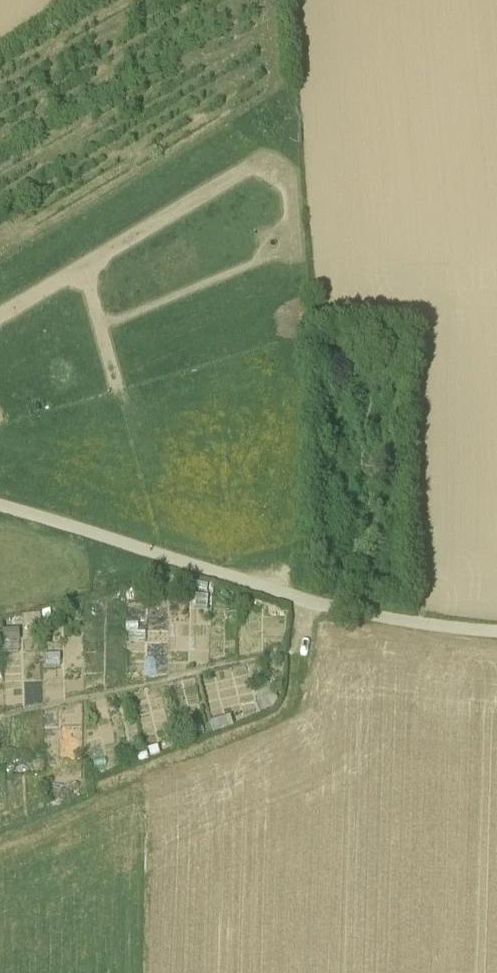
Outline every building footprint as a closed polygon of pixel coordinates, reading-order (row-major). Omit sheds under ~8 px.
[(81,775),(81,763),(48,764),(48,776),(70,776),(70,775),(81,775)]
